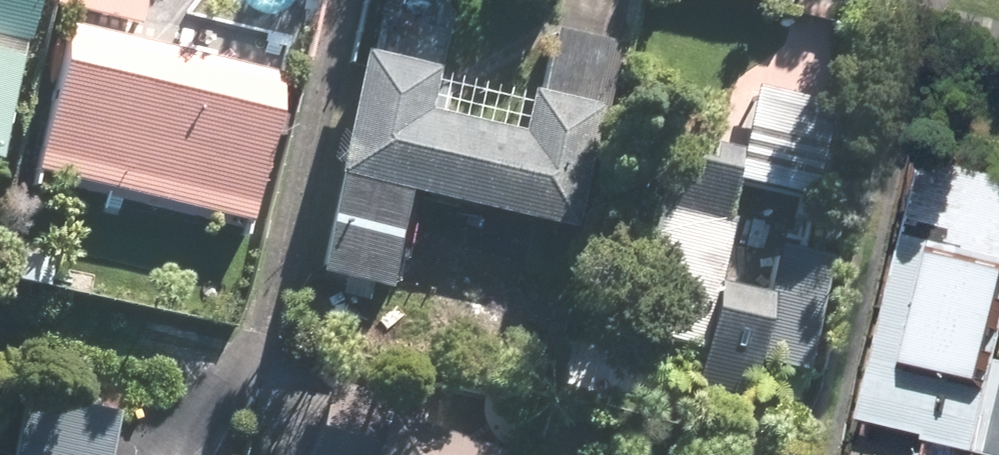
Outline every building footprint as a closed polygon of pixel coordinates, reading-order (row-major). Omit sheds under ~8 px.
[(5,151),(41,0),(0,0),(0,150),(5,151)] [(64,5),(146,25),(152,0),(66,0),(64,5)] [(279,72),(70,22),(34,169),(244,219),(279,72)] [(437,64),(378,50),(328,257),(392,272),(412,188),(579,228),(623,48),(558,33),(535,130),(427,104),(437,64)] [(841,105),(761,89),(743,175),(823,191),(841,105)] [(935,162),(875,422),(998,451),(998,365),(996,364),(998,351),(998,177),(935,162)] [(736,222),(664,205),(629,355),(752,383),(759,352),(816,365),(843,246),(790,234),(775,299),(721,287),(736,222)] [(30,397),(15,454),(120,454),(128,422),(30,397)] [(354,410),(341,454),(505,454),(354,410)]
